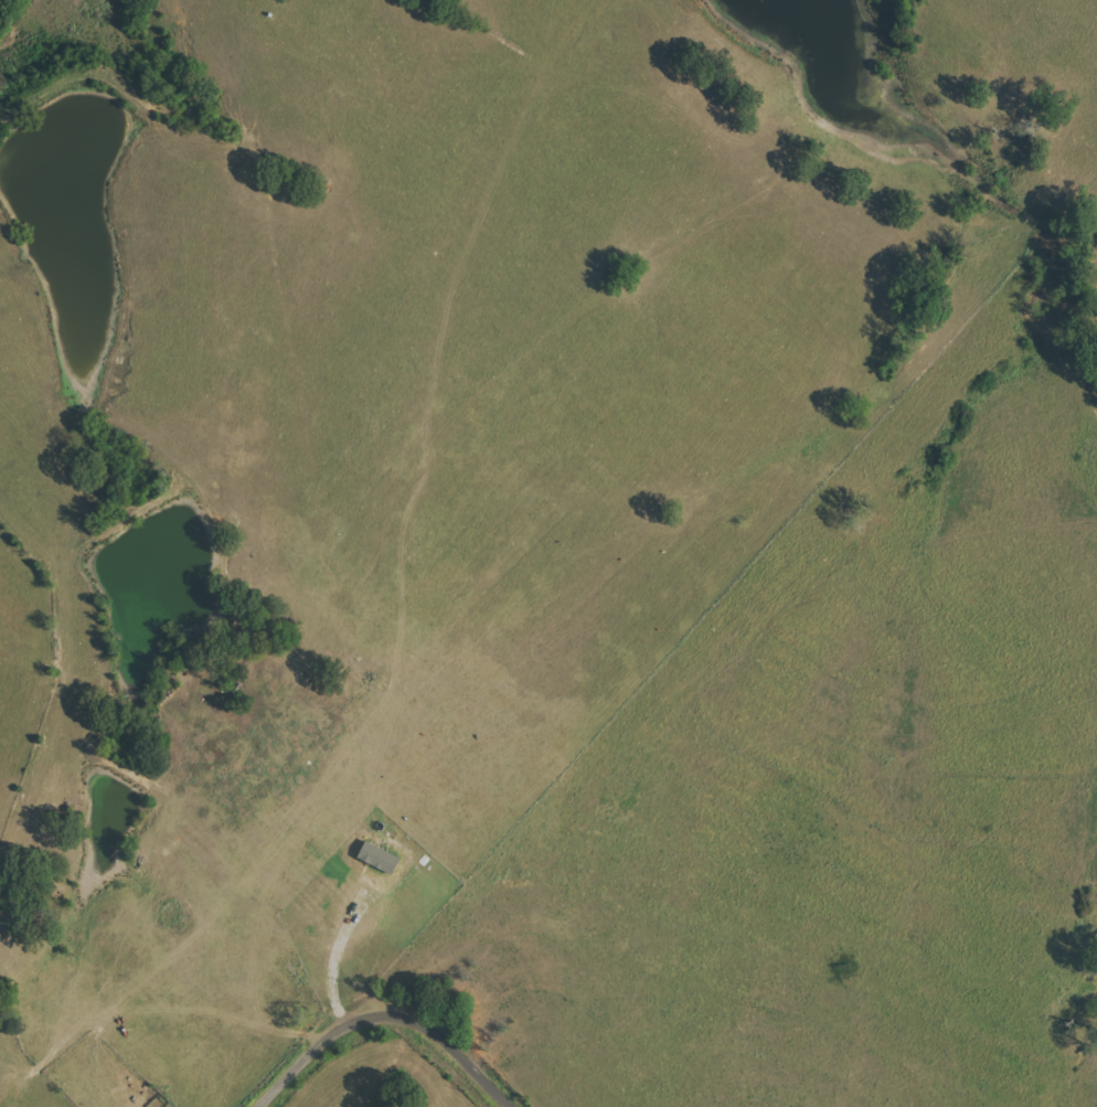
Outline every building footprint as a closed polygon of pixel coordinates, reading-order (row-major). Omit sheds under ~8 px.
[(356,860),(393,874),(400,857),(363,842),(356,860)]
